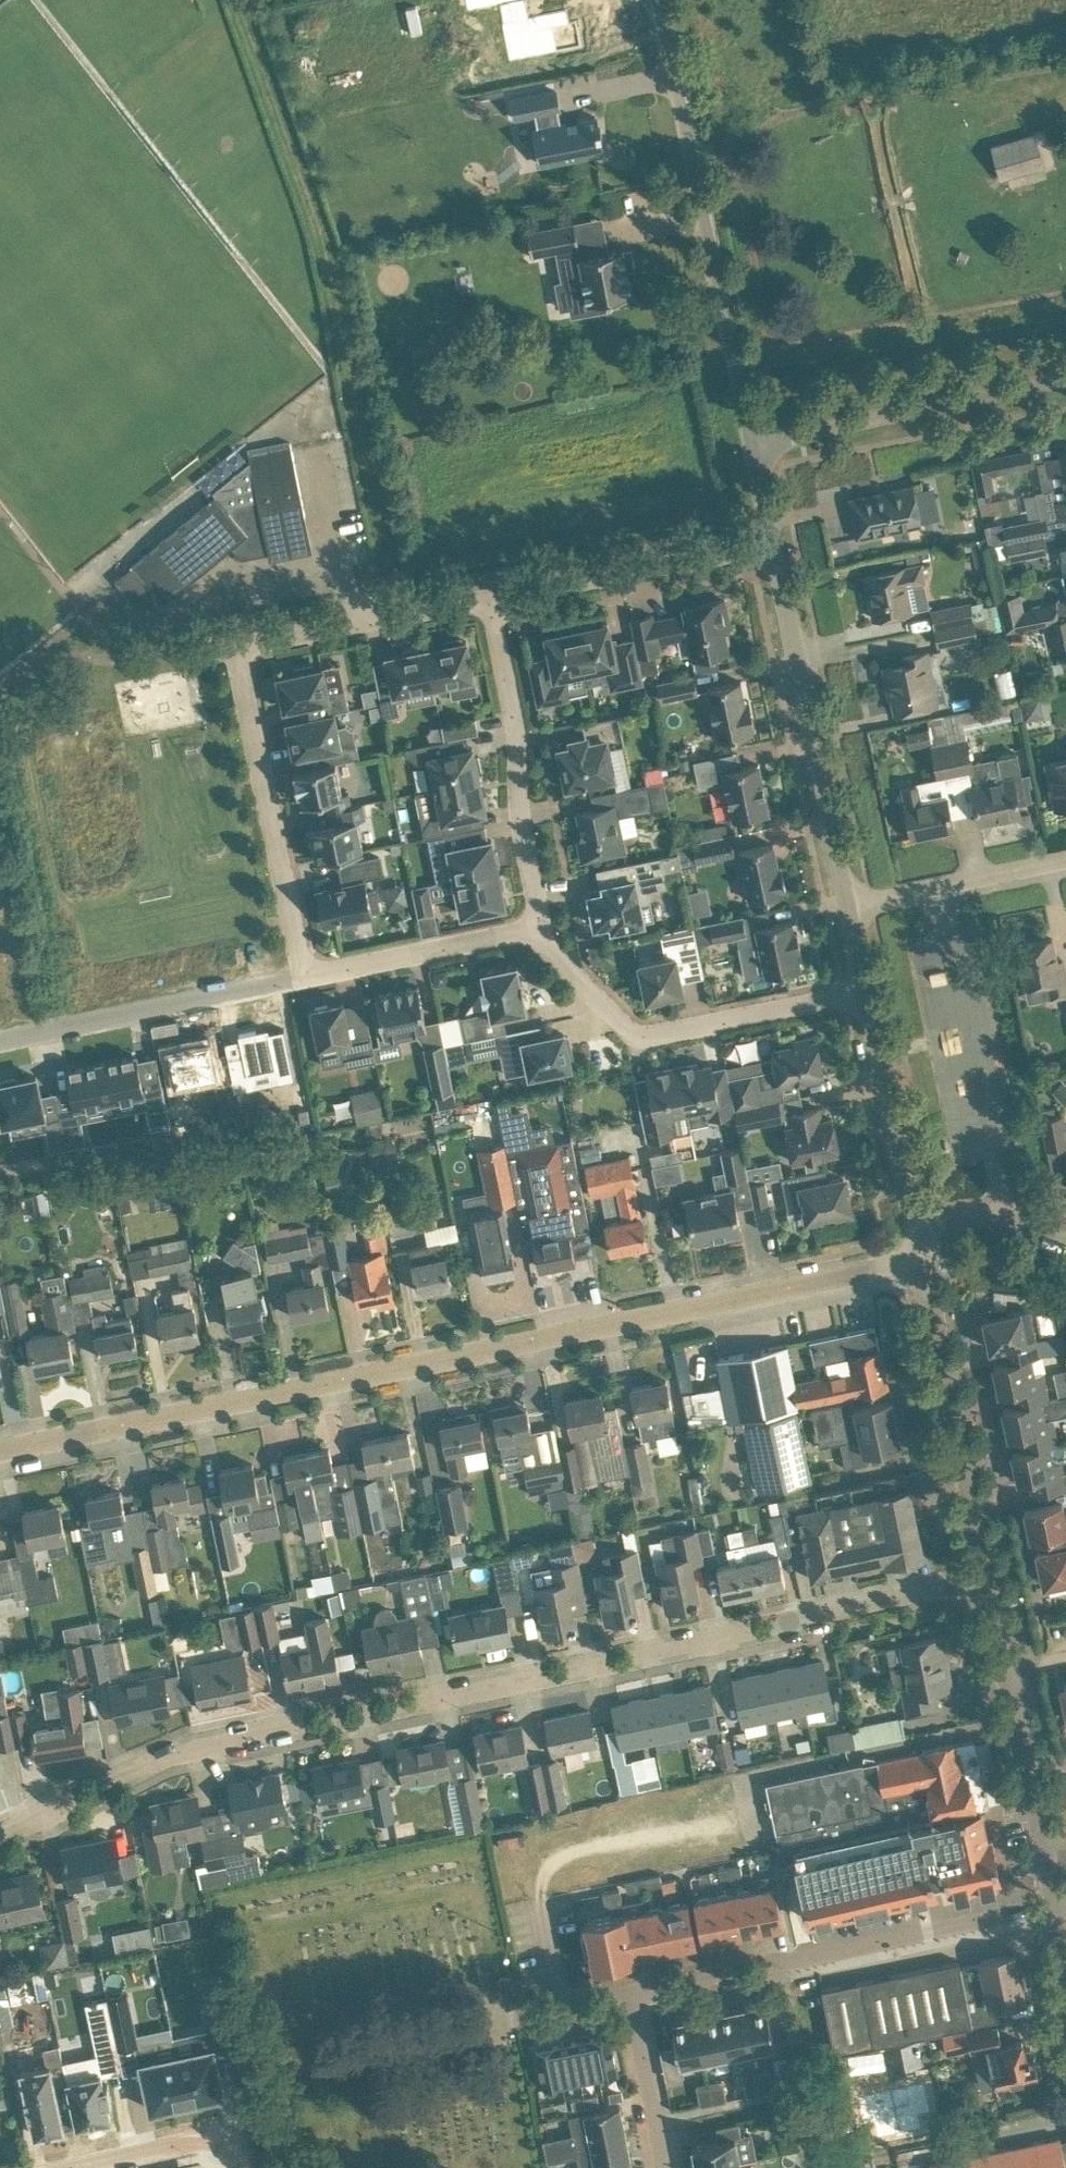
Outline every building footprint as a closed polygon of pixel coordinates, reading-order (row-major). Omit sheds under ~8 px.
[(435,14),(459,10),(469,58),(514,49),(519,69),(601,53),(595,21),(549,28),(545,0),(433,0),(435,14)] [(519,87),(446,101),(453,133),(479,127),(493,186),(608,166),(590,113),(528,126),(519,87)] [(991,144),(1001,178),(1045,166),(1035,132),(991,144)] [(631,294),(626,268),(633,266),(630,249),(623,250),(623,248),(581,256),(575,221),(528,230),(532,254),(561,248),(570,299),(587,296),(590,310),(610,306),(608,298),(631,294)] [(859,258),(853,263),(858,271),(865,266),(859,258)] [(306,514),(291,441),(248,450),(258,498),(236,503),(229,508),(218,495),(115,579),(141,610),(158,596),(163,603),(232,546),(241,557),(305,544),(299,515),(306,514)] [(993,472),(1034,464),(1031,449),(973,460),(977,479),(993,475),(993,472)] [(1065,485),(1065,453),(1046,457),(1046,459),(1038,461),(1043,489),(1065,485)] [(857,536),(879,532),(922,524),(918,506),(913,485),(849,498),(857,536)] [(1065,515),(1065,485),(1043,489),(1049,516),(1057,515),(1058,517),(1065,515)] [(1019,510),(1039,508),(1037,490),(1017,492),(1019,510)] [(1000,543),(1042,534),(1048,533),(1045,517),(1005,526),(1005,527),(997,528),(1000,543)] [(1011,558),(1046,551),(1042,534),(1000,543),(995,545),(998,558),(1011,555),(1011,558)] [(1057,544),(1060,558),(1065,557),(1065,542),(1057,544)] [(874,617),(895,612),(913,608),(906,577),(923,573),(920,561),(864,574),(874,617)] [(1019,592),(999,597),(1002,613),(1006,630),(1017,628),(1047,622),(1059,619),(1056,604),(1023,611),(1019,592)] [(730,626),(724,598),(684,606),(685,613),(653,620),(652,613),(630,617),(635,639),(642,672),(659,669),(655,652),(660,651),(658,641),(690,635),(694,656),(728,649),(724,627),(730,626)] [(970,602),(932,609),(936,627),(973,619),(970,603),(970,602)] [(973,619),(936,627),(939,644),(977,636),(976,634),(988,632),(985,617),(973,619)] [(1047,622),(1052,644),(1065,641),(1065,618),(1059,619),(1047,622)] [(597,624),(596,619),(576,623),(586,672),(588,682),(610,678),(612,688),(644,681),(642,672),(635,639),(634,640),(633,639),(617,642),(617,643),(613,644),(608,622),(597,624)] [(586,672),(576,623),(556,627),(557,632),(546,635),(551,657),(546,658),(546,657),(530,660),(530,661),(529,662),(537,703),(569,697),(565,677),(586,672)] [(1012,631),(1012,642),(1021,642),(1022,632),(1012,631)] [(462,640),(461,637),(444,640),(445,644),(426,648),(433,684),(450,680),(453,695),(477,691),(467,639),(462,640)] [(420,649),(419,645),(402,649),(403,652),(388,655),(393,683),(378,686),(381,701),(382,704),(384,715),(384,717),(401,713),(398,700),(406,698),(405,690),(433,684),(426,648),(420,649)] [(938,702),(927,651),(903,656),(904,662),(884,666),(890,694),(892,694),(895,711),(938,702)] [(315,667),(314,663),(294,667),(295,671),(278,675),(279,678),(275,679),(278,694),(282,694),(285,707),(299,704),(302,718),(335,711),(350,708),(345,688),(328,691),(323,666),(315,667)] [(1026,670),(1021,675),(1021,682),(1025,688),(1032,689),(1038,684),(1038,675),(1033,670),(1026,670)] [(661,699),(698,691),(694,674),(658,681),(661,699)] [(745,700),(741,680),(706,687),(717,738),(752,731),(751,728),(755,728),(749,699),(745,700)] [(378,686),(363,689),(366,704),(381,701),(378,686)] [(956,774),(973,771),(966,733),(1013,724),(1008,701),(944,714),(956,774)] [(382,704),(370,707),(372,718),(384,715),(382,704)] [(1021,704),(1013,705),(1015,718),(1024,717),(1021,704)] [(338,725),(335,711),(302,718),(288,720),(288,724),(284,725),(287,740),(292,739),(295,754),(321,749),(324,764),(336,761),(360,756),(356,737),(355,737),(354,729),(346,723),(338,725)] [(573,744),(560,747),(568,785),(589,781),(614,776),(617,789),(619,788),(632,785),(623,743),(626,742),(619,712),(604,715),(583,720),(586,735),(571,738),(573,744)] [(927,717),(933,746),(939,778),(956,774),(944,714),(927,717)] [(444,738),(449,738),(479,731),(475,717),(441,724),(444,738)] [(909,745),(931,741),(928,728),(907,732),(909,745)] [(451,751),(449,738),(444,738),(406,746),(408,754),(429,768),(433,787),(429,788),(429,789),(479,778),(478,772),(482,771),(479,755),(475,756),(473,746),(451,751)] [(733,768),(730,753),(696,760),(701,785),(726,780),(734,819),(768,812),(764,792),(765,792),(763,783),(762,783),(758,763),(733,768)] [(980,822),(1021,813),(1019,802),(1026,801),(1017,753),(996,757),(999,771),(986,774),(988,780),(972,784),(980,822)] [(1046,762),(1055,806),(1065,804),(1065,757),(1046,762)] [(342,791),(336,761),(324,764),(305,767),(305,766),(302,767),(302,768),(294,770),(298,792),(300,791),(302,802),(325,797),(327,810),(332,809),(352,805),(352,804),(349,790),(342,791)] [(661,766),(644,770),(647,782),(649,782),(664,779),(661,766)] [(425,836),(467,827),(464,814),(486,810),(479,778),(429,789),(434,811),(423,828),(425,836)] [(584,838),(579,839),(583,859),(625,850),(618,815),(654,808),(669,805),(664,779),(649,782),(647,782),(632,785),(619,788),(622,802),(579,811),(584,838)] [(923,798),(920,782),(903,786),(906,801),(905,802),(913,836),(954,827),(947,793),(923,798)] [(383,797),(386,810),(396,808),(394,795),(383,797)] [(317,858),(363,848),(357,818),(366,816),(362,801),(352,804),(352,805),(332,809),(334,822),(310,827),(310,828),(307,832),(309,843),(314,845),(317,858)] [(470,842),(467,827),(425,836),(425,837),(428,836),(431,852),(438,881),(455,877),(498,868),(497,864),(500,863),(497,849),(494,850),(492,838),(470,842)] [(728,833),(701,839),(677,844),(679,852),(695,848),(697,860),(735,852),(731,833),(728,833)] [(779,865),(774,842),(739,849),(750,899),(784,892),(783,889),(786,889),(782,865),(779,865)] [(613,927),(643,921),(640,902),(650,900),(648,889),(667,885),(664,871),(682,868),(678,851),(621,863),(625,880),(604,884),(605,890),(589,893),(591,899),(589,900),(588,902),(587,903),(587,905),(587,907),(587,909),(587,911),(588,912),(589,914),(590,915),(591,917),(593,917),(595,918),(596,924),(612,921),(613,927)] [(368,891),(365,875),(383,871),(379,855),(341,864),(344,880),(346,879),(347,884),(318,889),(322,905),(322,908),(323,914),(324,916),(325,922),(371,912),(371,913),(373,913),(372,908),(379,907),(375,889),(368,891)] [(499,873),(498,868),(455,877),(462,913),(505,904),(502,887),(505,886),(502,873),(499,873)] [(418,915),(435,912),(429,882),(412,885),(418,915)] [(387,903),(405,900),(403,885),(385,888),(387,903)] [(693,913),(711,910),(706,885),(688,889),(693,913)] [(698,943),(714,940),(737,935),(747,933),(746,929),(743,914),(694,924),(698,943)] [(757,926),(746,929),(747,933),(737,935),(745,978),(766,973),(801,966),(796,946),(793,931),(791,919),(771,923),(757,926)] [(682,960),(700,956),(698,943),(694,924),(661,930),(666,957),(640,962),(641,970),(640,971),(638,972),(637,973),(636,975),(635,977),(635,978),(634,980),(635,982),(635,984),(636,985),(637,987),(638,988),(640,989),(642,990),(644,990),(645,990),(647,999),(684,991),(677,959),(681,958),(682,960)] [(1052,937),(1018,944),(1027,984),(1048,980),(1052,996),(1065,993),(1065,973),(1063,959),(1057,960),(1052,937)] [(491,1009),(460,1016),(465,1039),(467,1039),(498,1032),(507,1030),(504,1014),(527,1009),(523,992),(524,992),(522,980),(521,980),(518,963),(483,970),(491,1009)] [(419,1035),(417,1029),(427,1027),(418,984),(376,993),(378,1000),(372,1001),(380,1043),(382,1042),(380,1037),(398,1033),(399,1039),(419,1035)] [(351,1036),(344,1004),(343,1000),(312,1006),(320,1044),(341,1039),(346,1065),(376,1059),(371,1032),(351,1036)] [(249,1044),(238,1046),(243,1068),(257,1066),(253,1053),(284,1046),(288,1066),(298,1063),(287,1016),(259,1023),(259,1020),(246,1023),(249,1044)] [(530,1068),(531,1072),(570,1064),(569,1060),(574,1059),(570,1044),(566,1044),(564,1032),(542,1036),(539,1023),(507,1030),(498,1032),(467,1039),(470,1053),(465,1060),(502,1052),(507,1073),(530,1068)] [(810,1040),(809,1036),(795,1039),(796,1043),(773,1048),(776,1067),(760,1070),(763,1086),(802,1078),(824,1074),(817,1039),(810,1040)] [(467,1039),(465,1039),(446,1043),(450,1066),(463,1063),(465,1060),(470,1053),(467,1039)] [(455,1088),(450,1066),(446,1043),(424,1047),(431,1078),(433,1093),(455,1088)] [(137,1053),(104,1060),(112,1098),(143,1092),(146,1105),(150,1123),(169,1119),(170,1118),(161,1075),(142,1079),(138,1058),(137,1053)] [(104,1060),(68,1068),(72,1087),(76,1106),(112,1098),(104,1060)] [(698,1066),(697,1062),(678,1065),(687,1108),(705,1104),(708,1116),(734,1111),(734,1112),(736,1112),(735,1107),(729,1076),(726,1065),(712,1067),(711,1063),(698,1066)] [(687,1108),(678,1065),(648,1071),(648,1075),(653,1097),(639,1100),(643,1121),(647,1139),(648,1139),(648,1138),(674,1133),(691,1129),(687,1108)] [(759,1102),(758,1093),(753,1071),(729,1076),(735,1107),(779,1099),(779,1098),(759,1102)] [(44,1112),(41,1093),(39,1086),(37,1074),(31,1076),(30,1075),(23,1077),(18,1078),(17,1074),(1,1078),(1,1082),(0,1082),(0,1121),(44,1112)] [(239,1110),(235,1090),(233,1077),(215,1081),(221,1114),(239,1110)] [(203,1080),(170,1086),(176,1110),(207,1102),(203,1080)] [(356,1121),(384,1115),(377,1085),(349,1092),(356,1121)] [(287,1090),(254,1096),(257,1106),(288,1100),(287,1090)] [(510,1098),(498,1100),(506,1142),(517,1195),(523,1228),(532,1226),(540,1265),(575,1258),(570,1232),(590,1228),(573,1138),(555,1142),(536,1145),(532,1128),(528,1109),(512,1111),(510,1098)] [(738,1126),(782,1117),(779,1099),(735,1107),(736,1112),(738,1126)] [(793,1125),(787,1126),(793,1160),(805,1158),(807,1172),(810,1171),(822,1169),(819,1155),(839,1151),(832,1117),(822,1119),(819,1106),(804,1109),(790,1112),(793,1125)] [(80,1110),(61,1114),(67,1145),(87,1141),(82,1119),(80,1110)] [(1065,1144),(1065,1131),(1062,1113),(1041,1118),(1048,1148),(1065,1144)] [(60,1115),(44,1118),(51,1149),(67,1145),(61,1114),(60,1115)] [(506,1142),(482,1147),(492,1200),(517,1195),(506,1142)] [(743,1146),(721,1150),(725,1170),(729,1169),(733,1188),(737,1206),(754,1203),(750,1182),(748,1176),(743,1146)] [(664,1150),(650,1152),(653,1164),(666,1161),(664,1150)] [(641,1215),(635,1185),(636,1185),(630,1155),(587,1164),(593,1194),(618,1189),(624,1219),(607,1222),(613,1251),(648,1244),(642,1215),(641,1215)] [(807,1172),(782,1177),(785,1189),(789,1211),(806,1207),(808,1217),(821,1215),(824,1218),(835,1215),(837,1211),(851,1209),(844,1178),(834,1180),(831,1167),(822,1169),(810,1171),(807,1172)] [(766,1179),(750,1182),(754,1203),(770,1200),(766,1179)] [(48,1188),(33,1192),(34,1200),(50,1197),(48,1188)] [(717,1191),(686,1197),(695,1240),(699,1239),(702,1241),(707,1242),(710,1240),(713,1236),(742,1230),(737,1206),(733,1188),(717,1191)] [(393,1234),(438,1225),(431,1192),(386,1201),(393,1234)] [(479,1252),(484,1277),(516,1270),(503,1205),(468,1212),(477,1253),(479,1252)] [(290,1228),(289,1225),(277,1228),(275,1219),(262,1222),(270,1261),(306,1254),(311,1253),(307,1233),(305,1224),(290,1228)] [(674,1233),(685,1230),(683,1220),(672,1222),(674,1233)] [(350,1259),(350,1257),(344,1226),(324,1230),(330,1263),(332,1263),(350,1259)] [(146,1246),(151,1273),(177,1267),(192,1264),(186,1236),(145,1245),(146,1246)] [(419,1290),(451,1284),(442,1240),(410,1246),(419,1290)] [(369,1253),(350,1257),(350,1259),(355,1281),(356,1287),(359,1303),(377,1299),(379,1305),(395,1302),(391,1280),(384,1250),(369,1253)] [(305,1282),(289,1285),(290,1294),(295,1316),(330,1309),(321,1265),(320,1261),(308,1263),(302,1265),(305,1282)] [(106,1271),(104,1262),(84,1266),(86,1275),(69,1278),(74,1302),(114,1294),(109,1270),(106,1271)] [(241,1280),(226,1283),(230,1300),(227,1301),(229,1307),(233,1328),(265,1322),(262,1310),(266,1310),(263,1293),(259,1294),(258,1294),(254,1273),(254,1270),(253,1269),(247,1270),(239,1271),(241,1280)] [(13,1332),(31,1328),(20,1277),(3,1280),(13,1332)] [(159,1312),(161,1321),(165,1342),(200,1335),(191,1292),(190,1285),(181,1287),(172,1289),(176,1308),(159,1312)] [(36,1369),(74,1361),(67,1328),(76,1327),(68,1288),(43,1294),(50,1331),(29,1335),(36,1369)] [(1015,1359),(1030,1356),(1064,1349),(1061,1335),(1036,1340),(1035,1336),(1027,1337),(1025,1330),(1021,1309),(1008,1311),(1006,1305),(989,1304),(988,1316),(984,1317),(990,1347),(1001,1344),(1012,1342),(1015,1359)] [(107,1319),(105,1312),(92,1315),(100,1356),(122,1351),(122,1354),(126,1355),(130,1355),(133,1353),(136,1352),(136,1348),(138,1348),(131,1314),(107,1319)] [(787,1343),(718,1357),(723,1378),(724,1385),(725,1392),(730,1416),(799,1402),(856,1392),(867,1390),(888,1386),(881,1348),(880,1348),(875,1326),(810,1339),(815,1362),(848,1355),(851,1368),(794,1380),(787,1343)] [(1003,1407),(1003,1408),(1048,1398),(1045,1382),(1037,1384),(1034,1372),(1030,1356),(1015,1359),(1005,1361),(994,1363),(994,1364),(1000,1393),(1010,1391),(1020,1389),(1023,1403),(1013,1405),(1003,1407)] [(643,1438),(676,1432),(671,1409),(672,1409),(666,1379),(632,1386),(643,1438)] [(604,1407),(601,1392),(567,1399),(576,1444),(559,1447),(577,1539),(595,1535),(584,1482),(630,1473),(624,1445),(616,1405),(604,1407)] [(1059,1407),(1057,1396),(1048,1398),(1003,1408),(1009,1437),(1029,1433),(1032,1447),(1012,1451),(1013,1452),(1057,1442),(1054,1426),(1046,1428),(1044,1418),(1053,1416),(1059,1407)] [(864,1451),(880,1447),(901,1443),(892,1398),(856,1406),(861,1437),(864,1451)] [(820,1446),(861,1437),(856,1406),(854,1399),(812,1407),(820,1446)] [(513,1410),(511,1404),(489,1408),(494,1429),(498,1429),(503,1454),(534,1448),(531,1432),(532,1432),(527,1407),(513,1410)] [(758,1490),(811,1479),(796,1410),(742,1422),(758,1490)] [(477,1417),(475,1412),(456,1415),(457,1421),(442,1424),(452,1474),(469,1471),(468,1467),(489,1463),(479,1416),(477,1417)] [(394,1474),(407,1471),(407,1468),(416,1467),(408,1431),(386,1435),(391,1462),(394,1474)] [(394,1474),(391,1462),(386,1435),(363,1440),(369,1467),(374,1466),(377,1480),(381,1499),(397,1496),(393,1474),(394,1474)] [(634,1495),(653,1491),(644,1442),(624,1445),(630,1473),(634,1495)] [(1013,1452),(1019,1481),(1038,1477),(1041,1491),(1023,1495),(1024,1496),(1065,1487),(1065,1484),(1063,1470),(1055,1472),(1049,1445),(1057,1443),(1057,1442),(1013,1452)] [(320,1516),(332,1513),(327,1492),(335,1490),(331,1474),(336,1473),(329,1446),(307,1451),(312,1478),(320,1516)] [(577,1539),(559,1447),(557,1447),(558,1452),(523,1458),(529,1493),(566,1485),(577,1539)] [(320,1516),(312,1478),(307,1451),(284,1456),(291,1483),(295,1482),(304,1519),(320,1516)] [(255,1473),(253,1462),(221,1469),(229,1504),(247,1501),(252,1525),(281,1519),(273,1487),(269,1488),(265,1471),(255,1473)] [(912,1495),(907,1471),(885,1476),(844,1486),(781,1499),(783,1510),(797,1507),(812,1578),(924,1554),(914,1509),(923,1507),(920,1493),(912,1495)] [(162,1526),(147,1529),(159,1587),(170,1584),(166,1566),(188,1562),(183,1538),(181,1539),(178,1523),(177,1517),(174,1505),(189,1502),(191,1509),(206,1506),(201,1482),(187,1485),(185,1476),(153,1483),(158,1504),(161,1520),(162,1526)] [(688,1477),(696,1514),(704,1512),(697,1476),(688,1477)] [(360,1513),(363,1527),(378,1524),(386,1522),(381,1499),(377,1480),(368,1482),(367,1483),(355,1486),(360,1513)] [(446,1530),(470,1525),(461,1483),(437,1487),(446,1530)] [(337,1533),(363,1527),(355,1486),(335,1490),(327,1492),(332,1513),(337,1533)] [(88,1562),(117,1556),(113,1533),(129,1529),(121,1490),(87,1497),(92,1521),(80,1524),(88,1562)] [(283,1527),(300,1524),(294,1497),(278,1501),(283,1527)] [(781,1499),(768,1501),(771,1514),(783,1511),(783,1510),(781,1499)] [(1025,1508),(1031,1538),(1034,1537),(1065,1531),(1065,1515),(1063,1500),(1056,1501),(1046,1504),(1025,1508)] [(69,1549),(65,1533),(66,1533),(59,1502),(25,1509),(31,1540),(49,1536),(53,1553),(69,1549)] [(223,1565),(241,1561),(237,1539),(231,1508),(212,1512),(223,1565)] [(776,1537),(788,1534),(783,1511),(771,1514),(776,1537)] [(761,1554),(758,1540),(755,1525),(742,1528),(755,1590),(786,1583),(779,1551),(761,1554)] [(702,1552),(713,1549),(708,1526),(697,1528),(698,1530),(702,1552)] [(724,1596),(755,1590),(742,1528),(728,1531),(734,1560),(717,1563),(724,1596)] [(704,1561),(702,1552),(698,1530),(662,1537),(663,1538),(650,1541),(654,1561),(658,1560),(668,1608),(699,1601),(691,1561),(702,1559),(703,1561),(704,1561)] [(1034,1537),(1041,1568),(1043,1580),(1048,1583),(1065,1579),(1065,1531),(1034,1537)] [(545,1633),(577,1626),(569,1587),(582,1584),(573,1540),(549,1545),(553,1565),(539,1569),(537,1572),(536,1576),(539,1589),(537,1590),(545,1633)] [(142,1593),(157,1590),(148,1546),(133,1549),(142,1593)] [(643,1574),(638,1552),(638,1547),(602,1555),(605,1571),(597,1573),(607,1620),(638,1614),(630,1574),(641,1572),(642,1574),(643,1574)] [(33,1550),(19,1553),(30,1601),(43,1598),(58,1595),(54,1574),(39,1577),(33,1550)] [(19,1553),(18,1553),(23,1575),(0,1580),(0,1611),(1,1614),(16,1611),(17,1615),(32,1612),(33,1618),(19,1553)] [(494,1558),(495,1563),(500,1589),(518,1586),(514,1564),(512,1554),(494,1558)] [(310,1589),(351,1585),(349,1569),(308,1573),(310,1589)] [(434,1614),(425,1572),(387,1579),(388,1588),(401,1585),(408,1618),(398,1620),(397,1615),(396,1612),(395,1610),(391,1608),(387,1607),(384,1607),(380,1608),(377,1611),(375,1616),(375,1619),(375,1625),(364,1628),(372,1668),(423,1658),(415,1618),(434,1614)] [(274,1600),(255,1604),(262,1639),(281,1635),(274,1600)] [(452,1613),(454,1625),(459,1647),(487,1641),(487,1645),(511,1640),(507,1618),(506,1614),(504,1602),(452,1613)] [(242,1644),(262,1639),(255,1604),(235,1608),(242,1644)] [(331,1642),(326,1616),(308,1620),(313,1646),(282,1652),(289,1686),(340,1676),(333,1642),(331,1642)] [(934,1689),(951,1686),(941,1635),(886,1646),(895,1690),(903,1688),(908,1714),(938,1708),(934,1689)] [(17,1651),(14,1636),(4,1638),(7,1653),(17,1651)] [(92,1677),(111,1673),(103,1637),(85,1641),(92,1677)] [(92,1677),(85,1641),(65,1645),(71,1672),(87,1669),(90,1678),(92,1677)] [(251,1694),(246,1673),(243,1654),(195,1664),(202,1699),(233,1693),(233,1698),(251,1694)] [(832,1701),(824,1659),(793,1666),(805,1722),(809,1721),(806,1707),(824,1703),(827,1717),(838,1715),(835,1701),(832,1701)] [(0,1665),(0,1742),(1,1746),(16,1743),(8,1699),(7,1699),(0,1665)] [(805,1722),(793,1666),(764,1672),(776,1728),(778,1728),(775,1713),(796,1709),(799,1723),(805,1722)] [(776,1728),(764,1672),(734,1678),(743,1720),(766,1715),(769,1730),(776,1728)] [(119,1721),(139,1717),(137,1713),(171,1706),(164,1674),(112,1685),(119,1721)] [(686,1732),(718,1725),(709,1684),(692,1687),(677,1690),(686,1732)] [(37,1756),(87,1748),(81,1716),(83,1716),(79,1688),(59,1692),(63,1719),(32,1724),(37,1756)] [(655,1738),(686,1732),(677,1690),(661,1694),(646,1697),(655,1738)] [(8,1699),(16,1743),(29,1741),(21,1697),(8,1699)] [(622,1745),(655,1738),(646,1697),(629,1700),(613,1703),(615,1709),(622,1745)] [(553,1752),(596,1743),(589,1709),(546,1718),(553,1752)] [(853,1745),(871,1742),(906,1736),(901,1715),(850,1726),(853,1745)] [(482,1771),(529,1762),(521,1723),(476,1732),(477,1739),(476,1739),(482,1771)] [(405,1784),(450,1775),(443,1739),(399,1748),(400,1753),(398,1753),(405,1784)] [(863,1759),(766,1781),(770,1797),(774,1796),(776,1806),(772,1807),(774,1818),(777,1828),(794,1825),(798,1844),(906,1822),(934,1816),(934,1817),(968,1809),(968,1810),(977,1808),(970,1774),(961,1776),(954,1742),(933,1746),(922,1748),(923,1750),(878,1759),(878,1758),(874,1759),(864,1757),(865,1761),(863,1761),(863,1759)] [(321,1797),(365,1788),(358,1756),(314,1765),(321,1797)] [(535,1807),(566,1801),(557,1759),(526,1765),(535,1807)] [(637,1789),(631,1759),(614,1763),(620,1793),(637,1789)] [(290,1821),(287,1806),(280,1772),(230,1783),(237,1816),(260,1812),(264,1827),(290,1821)] [(457,1831),(486,1826),(476,1775),(451,1780),(449,1790),(457,1831)] [(375,1822),(395,1818),(388,1783),(367,1787),(375,1822)] [(145,1829),(153,1868),(174,1864),(169,1840),(187,1836),(204,1833),(201,1819),(200,1814),(197,1798),(181,1801),(181,1797),(153,1803),(154,1807),(153,1807),(154,1812),(155,1812),(158,1827),(145,1829)] [(798,1844),(793,1845),(793,1848),(796,1860),(809,1919),(857,1908),(857,1909),(889,1902),(889,1901),(929,1892),(926,1879),(947,1874),(950,1892),(956,1890),(957,1892),(970,1890),(969,1887),(982,1885),(983,1887),(995,1884),(995,1882),(1001,1880),(991,1834),(987,1835),(981,1808),(977,1809),(977,1808),(968,1810),(968,1809),(934,1817),(934,1816),(906,1822),(798,1844)] [(241,1829),(221,1834),(231,1879),(264,1873),(260,1851),(246,1854),(241,1829)] [(231,1879),(221,1834),(205,1837),(211,1861),(196,1864),(201,1885),(231,1879)] [(123,1873),(116,1841),(91,1846),(90,1842),(64,1847),(66,1856),(65,1856),(66,1860),(71,1884),(87,1881),(90,1892),(98,1896),(107,1894),(113,1887),(110,1876),(123,1873)] [(779,1863),(792,1861),(789,1848),(782,1850),(777,1851),(779,1863)] [(760,1862),(770,1860),(768,1851),(757,1853),(760,1862)] [(730,1867),(732,1875),(742,1873),(741,1865),(730,1867)] [(730,1867),(719,1869),(721,1877),(732,1875),(730,1867)] [(40,1891),(35,1870),(18,1874),(19,1879),(0,1883),(0,1922),(30,1915),(29,1911),(44,1907),(40,1891)] [(701,1881),(712,1878),(710,1870),(699,1872),(701,1881)] [(642,1888),(662,1884),(661,1879),(662,1879),(660,1873),(639,1877),(642,1888)] [(631,1890),(642,1888),(639,1877),(625,1879),(627,1888),(631,1890)] [(676,1888),(675,1877),(662,1879),(661,1879),(662,1884),(663,1884),(664,1890),(676,1888)] [(764,1928),(784,1924),(775,1883),(755,1887),(764,1928)] [(744,1932),(764,1928),(755,1887),(735,1891),(744,1932)] [(634,1956),(620,1888),(602,1892),(605,1907),(610,1906),(611,1914),(586,1919),(587,1924),(581,1925),(586,1950),(592,1949),(595,1964),(634,1956)] [(626,1913),(626,1911),(621,1888),(620,1888),(634,1956),(635,1956),(635,1954),(655,1950),(646,1909),(626,1913)] [(724,1936),(744,1932),(735,1891),(715,1895),(724,1936)] [(65,1939),(83,1936),(77,1895),(58,1898),(65,1939)] [(704,1940),(724,1936),(715,1895),(695,1899),(704,1940)] [(675,1946),(697,1941),(689,1900),(667,1905),(675,1946)] [(655,1950),(675,1946),(667,1905),(646,1909),(655,1950)] [(158,1939),(165,1938),(163,1922),(155,1924),(158,1939)] [(150,1925),(131,1929),(135,1949),(154,1946),(150,1925)] [(43,1967),(67,1963),(63,1939),(39,1943),(43,1967)] [(1021,1977),(1016,1951),(981,1959),(981,1962),(960,1966),(967,1997),(988,1993),(990,2005),(1004,2003),(1025,1999),(1024,1994),(1026,1994),(1027,1991),(1025,1978),(1023,1976),(1021,1977)] [(835,2051),(972,2024),(967,1997),(960,1966),(959,1960),(823,1987),(835,2051)] [(512,1985),(509,1970),(498,1972),(501,1988),(512,1985)] [(49,1986),(58,1984),(55,1972),(46,1974),(49,1986)] [(200,1990),(208,2028),(228,2023),(220,1986),(200,1990)] [(107,1996),(118,2047),(138,2043),(127,1992),(107,1996)] [(751,2048),(776,2044),(767,2000),(743,2005),(751,2048)] [(728,2053),(751,2048),(743,2005),(720,2010),(728,2053)] [(705,2058),(728,2053),(720,2010),(697,2015),(705,2058)] [(681,2063),(705,2058),(697,2015),(672,2020),(681,2063)] [(47,2056),(15,2064),(31,2135),(47,2132),(48,2132),(49,2135),(57,2134),(57,2130),(66,2128),(62,2114),(74,2111),(64,2075),(51,2021),(39,2024),(47,2056)] [(89,2058),(64,2064),(80,2127),(103,2120),(94,2081),(123,2075),(111,2023),(82,2030),(89,2058)] [(1002,2043),(998,2025),(967,2032),(967,2028),(943,2033),(946,2051),(970,2046),(971,2050),(983,2047),(987,2066),(993,2064),(997,2083),(1038,2075),(1038,2072),(1042,2070),(1040,2058),(1035,2058),(1034,2053),(1025,2055),(1022,2038),(1002,2043)] [(198,2049),(177,2053),(187,2100),(201,2097),(202,2100),(219,2097),(218,2093),(224,2092),(211,2033),(195,2036),(198,2049)] [(611,2034),(592,2037),(600,2076),(609,2074),(619,2072),(611,2034)] [(574,2041),(582,2080),(600,2076),(592,2037),(574,2041)] [(563,2083),(582,2080),(574,2041),(555,2045),(563,2083)] [(921,2061),(918,2041),(887,2047),(890,2067),(921,2061)] [(173,2103),(187,2100),(177,2053),(157,2058),(154,2045),(138,2048),(151,2108),(156,2107),(157,2110),(174,2106),(173,2103)] [(563,2083),(555,2045),(536,2048),(544,2087),(554,2085),(563,2083)] [(760,2092),(774,2089),(769,2067),(756,2070),(760,2092)] [(747,2094),(760,2092),(756,2070),(743,2073),(747,2094)] [(714,2101),(727,2098),(723,2077),(710,2080),(714,2101)] [(701,2104),(714,2101),(710,2080),(696,2082),(701,2104)] [(923,2128),(920,2114),(932,2111),(929,2098),(928,2094),(925,2080),(891,2088),(901,2134),(904,2134),(904,2132),(923,2128)] [(622,2088),(609,2091),(611,2100),(624,2097),(622,2088)] [(897,2135),(901,2134),(891,2088),(857,2095),(863,2126),(874,2123),(877,2137),(897,2133),(897,2135)] [(586,2096),(588,2104),(600,2102),(598,2093),(586,2096)] [(575,2107),(588,2104),(586,2096),(574,2098),(575,2107)] [(557,2111),(555,2102),(542,2105),(544,2113),(557,2111)] [(620,2104),(571,2114),(576,2143),(626,2133),(620,2104)] [(741,2160),(736,2136),(742,2134),(739,2121),(717,2125),(720,2138),(693,2144),(697,2167),(701,2167),(741,2160)] [(576,2143),(581,2167),(598,2167),(632,2161),(626,2133),(576,2143)] [(546,2149),(557,2147),(555,2136),(544,2138),(546,2149)] [(1061,2139),(1060,2136),(930,2162),(931,2167),(1065,2167),(1065,2138),(1061,2139)] [(557,2147),(546,2149),(548,2160),(559,2158),(557,2147)]
